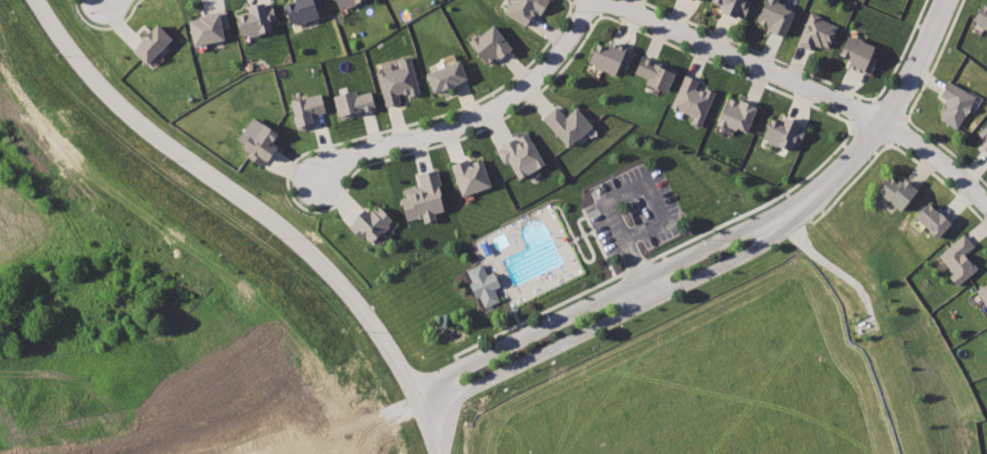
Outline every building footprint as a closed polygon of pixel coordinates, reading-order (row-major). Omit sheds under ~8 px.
[(270,0),(249,5),(251,13),(238,15),(244,37),(272,30),(268,20),(276,19),(270,0)] [(297,2),(287,6),(293,26),(324,16),(317,0),(296,0),(297,2)] [(341,10),(364,1),(364,0),(336,0),(341,10)] [(504,10),(525,26),(536,12),(542,15),(551,3),(546,0),(511,0),(504,10)] [(714,1),(725,5),(723,11),(743,20),(751,0),(714,0),(714,1)] [(756,23),(785,35),(794,12),(776,3),(777,0),(766,0),(756,23)] [(973,22),(986,31),(986,5),(985,4),(973,22)] [(227,12),(191,19),(195,46),(227,40),(225,29),(231,28),(227,12)] [(810,12),(796,46),(812,53),(816,44),(829,49),(836,30),(817,23),(820,16),(810,12)] [(494,23),(471,43),(488,64),(511,43),(494,23)] [(157,24),(133,48),(148,63),(172,39),(157,24)] [(848,36),(841,56),(852,60),(851,67),(871,76),(881,50),(848,36)] [(598,42),(590,65),(617,77),(620,68),(626,70),(634,52),(611,42),(609,46),(598,42)] [(411,57),(398,61),(399,67),(375,74),(387,107),(402,104),(399,96),(409,92),(411,97),(421,93),(411,57)] [(643,57),(678,71),(669,93),(647,85),(649,80),(636,74),(643,57)] [(459,60),(427,73),(435,93),(468,81),(459,60)] [(683,75),(700,81),(699,85),(715,92),(704,121),(671,107),(683,75)] [(949,81),(942,95),(947,98),(938,117),(959,129),(977,98),(949,81)] [(333,96),(339,119),(377,110),(372,93),(360,95),(357,90),(333,96)] [(321,93),(291,101),(298,130),(314,126),(312,116),(326,111),(321,93)] [(729,97),(719,123),(738,132),(738,128),(749,132),(758,108),(729,97)] [(556,107),(544,118),(570,147),(593,126),(577,107),(566,118),(556,107)] [(772,117),(764,138),(791,150),(794,142),(800,145),(808,127),(786,117),(784,123),(772,117)] [(259,120),(242,152),(263,165),(282,133),(259,120)] [(982,147),(986,151),(986,122),(976,133),(986,142),(982,147)] [(528,134),(497,149),(504,164),(509,162),(518,179),(546,166),(528,134)] [(451,164),(463,196),(493,187),(484,159),(469,164),(468,160),(451,164)] [(402,201),(406,220),(423,216),(425,223),(438,220),(436,212),(445,210),(439,187),(444,186),(439,168),(418,173),(421,186),(405,190),(407,200),(402,201)] [(888,176),(878,189),(903,211),(920,191),(905,177),(899,185),(888,176)] [(930,202),(918,217),(939,236),(952,221),(930,202)] [(374,203),(351,228),(362,239),(366,236),(374,243),(394,220),(374,203)] [(964,233),(940,254),(954,273),(950,275),(957,285),(980,269),(966,254),(975,246),(964,233)] [(467,271),(473,283),(470,284),(476,298),(479,296),(485,309),(500,301),(495,290),(501,287),(494,272),(487,275),(482,264),(467,271)] [(978,290),(986,303),(986,284),(978,290)]
